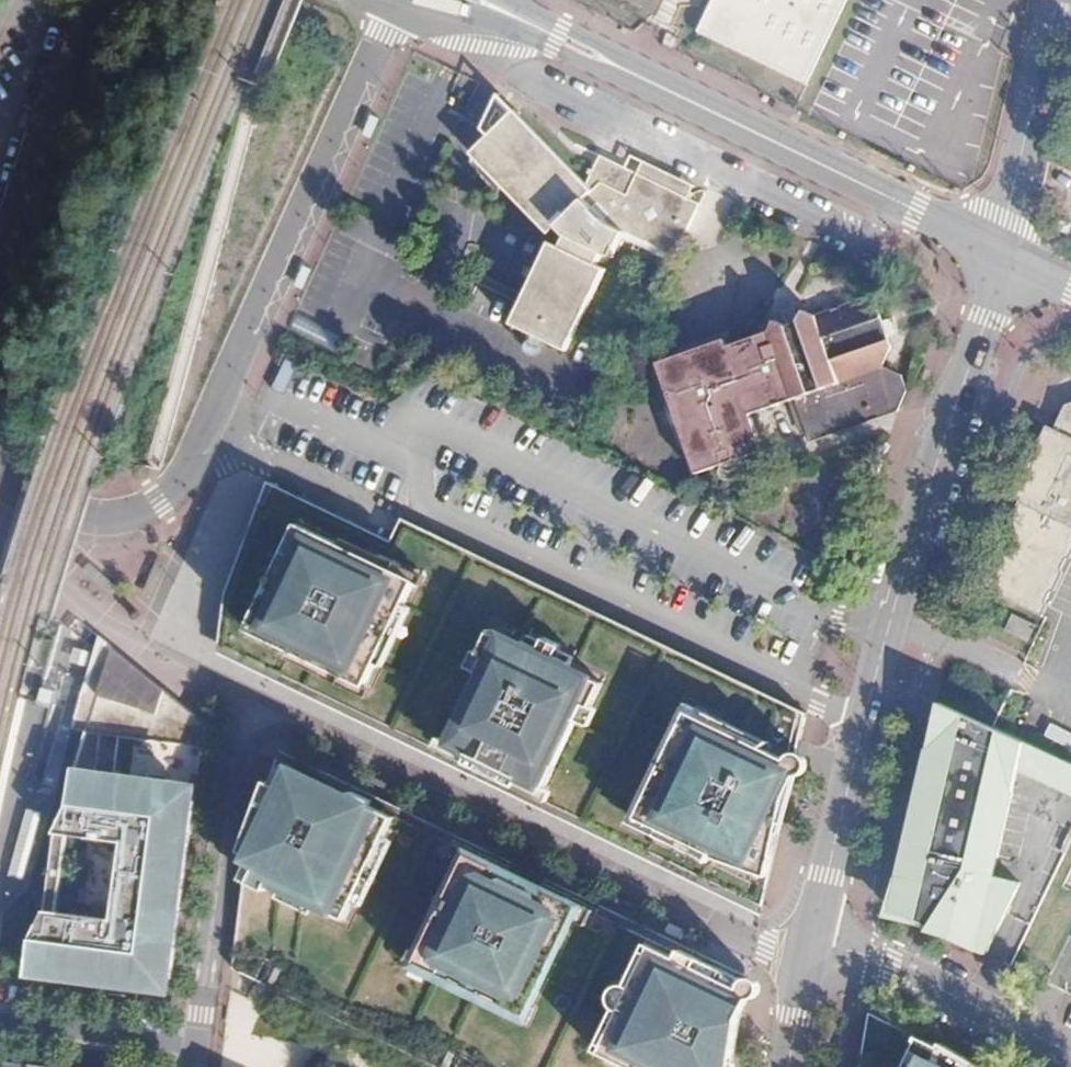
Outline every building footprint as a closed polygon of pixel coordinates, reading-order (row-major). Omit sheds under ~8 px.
[(697,29),(805,82),(845,0),(711,0),(697,29)] [(512,110),(496,95),(483,130),(488,135),(512,110)] [(488,135),(470,154),(545,229),(553,222),(564,232),(560,246),(550,241),(510,324),(564,350),(605,268),(596,264),(602,251),(611,255),(623,230),(671,254),(694,207),(684,202),(680,191),(646,174),(632,180),(600,172),(588,183),(585,180),(512,110),(488,135)] [(623,163),(598,151),(585,180),(588,183),(600,172),(632,180),(646,174),(623,163)] [(627,154),(623,163),(646,174),(680,191),(686,193),(690,184),(627,154)] [(686,193),(680,191),(684,202),(694,207),(698,199),(686,193)] [(748,335),(689,357),(685,349),(674,353),(651,362),(692,471),(756,447),(743,411),(772,399),(769,392),(784,386),(787,394),(803,436),(890,404),(900,384),(895,372),(877,364),(884,343),(872,309),(846,298),(809,312),(797,307),(792,318),(786,320),(779,323),(767,318),(763,329),(748,335)] [(745,326),(685,349),(689,357),(748,335),(745,326)] [(784,386),(769,392),(772,399),(778,397),(787,394),(784,386)] [(1070,412),(1068,417),(1063,415),(1058,425),(1061,429),(1059,433),(1046,427),(1039,443),(1048,447),(1044,454),(1035,450),(1015,491),(1022,495),(1031,499),(1026,508),(1017,504),(978,584),(1041,616),(1070,555),(1070,412)] [(1048,447),(1039,443),(1035,450),(1044,454),(1048,447)] [(335,510),(268,476),(238,553),(285,576),(286,574),(274,568),(285,546),(293,550),(299,537),(316,545),(335,510)] [(1031,499),(1022,495),(1017,504),(1026,508),(1031,499)] [(391,538),(335,510),(316,545),(321,547),(325,539),(375,564),(379,556),(394,563),(390,571),(412,582),(401,604),(396,601),(384,624),(439,651),(484,556),(402,515),(391,538)] [(286,574),(285,576),(278,592),(266,586),(256,608),(263,611),(256,625),(278,636),(275,642),(300,654),(313,660),(327,667),(323,674),(338,681),(341,674),(363,685),(375,661),(369,658),(384,624),(396,601),(401,604),(412,582),(390,571),(394,563),(379,556),(375,564),(325,539),(321,547),(316,545),(299,537),(293,550),(285,546),(274,568),(286,574)] [(225,589),(218,641),(285,673),(292,670),(305,676),(315,687),(618,830),(648,751),(694,659),(484,556),(439,651),(384,624),(369,658),(375,661),(363,685),(341,674),(338,681),(323,674),(327,667),(313,660),(300,654),(275,642),(278,636),(256,625),(263,611),(256,608),(266,586),(278,592),(285,576),(238,553),(225,589)] [(1037,629),(1012,616),(1003,633),(1029,646),(1037,629)] [(491,678),(470,721),(455,714),(443,739),(481,757),(489,740),(513,752),(505,769),(541,786),(553,762),(538,754),(558,710),(573,718),(581,703),(587,706),(598,682),(566,666),(569,661),(554,654),(559,644),(544,636),(539,647),(523,639),(520,643),(487,627),(475,652),(483,655),(476,670),(491,678)] [(207,726),(99,637),(95,649),(71,730),(205,747),(207,726)] [(806,712),(694,659),(648,751),(618,830),(671,857),(685,856),(689,847),(635,820),(692,705),(775,744),(768,751),(795,762),(806,712)] [(48,698),(55,700),(58,688),(51,686),(44,685),(41,696),(48,698)] [(1008,767),(1013,737),(926,697),(880,900),(983,952),(1018,881),(993,868),(1008,767)] [(775,744),(692,705),(635,820),(689,847),(685,856),(698,862),(703,853),(714,859),(716,854),(770,875),(795,762),(768,751),(775,744)] [(1013,737),(1008,767),(1070,796),(1070,764),(1013,737)] [(250,829),(245,874),(352,924),(361,905),(403,817),(351,793),(342,795),(333,791),(327,782),(278,759),(250,829)] [(174,979),(198,801),(173,798),(175,783),(76,769),(71,804),(59,833),(48,911),(34,940),(29,974),(148,991),(150,976),(174,979)] [(403,817),(361,905),(352,924),(245,874),(233,966),(447,1066),(532,1066),(557,997),(537,988),(527,1010),(485,982),(485,984),(466,976),(466,975),(418,956),(427,936),(463,860),(480,853),(403,817)] [(527,1010),(537,988),(573,911),(567,894),(541,882),(537,892),(501,875),(505,865),(480,853),(463,860),(427,936),(418,956),(466,975),(466,976),(485,984),(485,982),(527,1010)] [(698,862),(704,873),(764,903),(770,875),(716,854),(714,859),(703,853),(698,862)] [(567,894),(573,911),(537,988),(557,997),(591,905),(567,894)] [(557,1066),(633,1066),(598,1050),(616,1013),(610,1006),(607,997),(608,987),(612,980),(617,975),(624,971),(631,970),(637,970),(652,940),(700,964),(702,961),(611,916),(557,1066)] [(616,1013),(598,1050),(633,1066),(735,1066),(744,1016),(747,1003),(727,993),(733,976),(702,961),(700,964),(652,940),(637,970),(631,970),(624,971),(617,975),(612,980),(608,987),(607,997),(610,1006),(616,1013)] [(751,985),(733,976),(727,993),(747,1003),(748,997),(751,985)] [(870,1018),(861,1066),(973,1066),(870,1018)]
